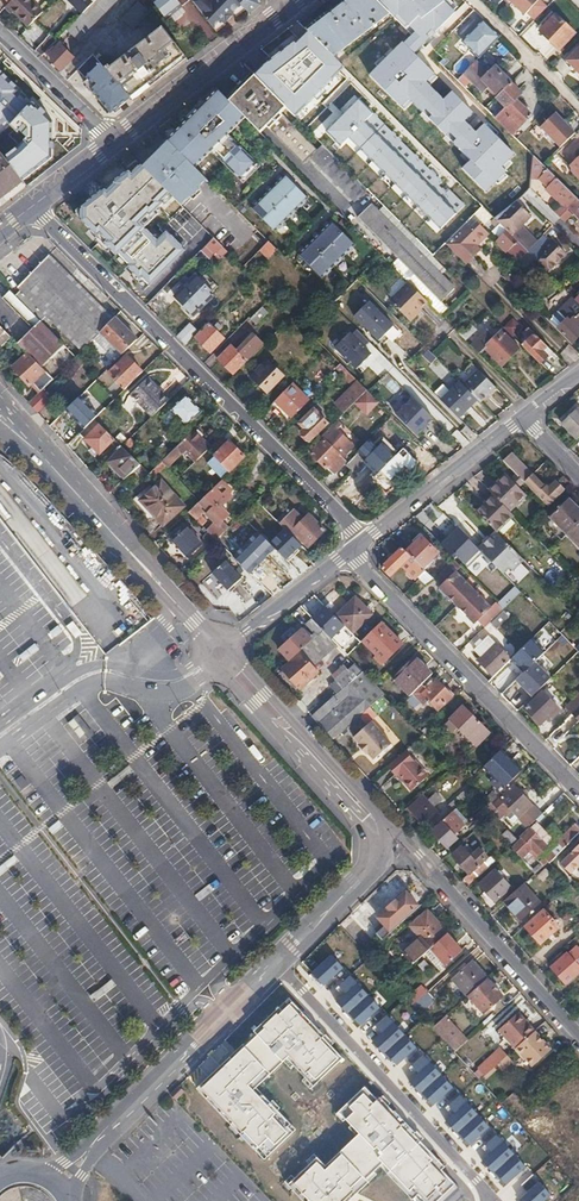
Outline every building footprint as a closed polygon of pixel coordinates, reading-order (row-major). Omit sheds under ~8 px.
[(11,2),(8,5),(20,17),(29,26),(43,11),(37,5),(39,2),(37,0),(13,0),(11,2)] [(67,30),(71,34),(78,40),(117,0),(96,0),(88,9),(85,12),(67,30)] [(85,12),(88,9),(96,0),(73,0),(85,12)] [(167,17),(182,5),(181,4),(186,0),(156,0),(154,1),(167,17)] [(193,1),(215,31),(242,5),(249,13),(260,5),(260,0),(194,0),(193,1)] [(296,34),(316,51),(325,60),(331,54),(335,58),(342,52),(350,46),(386,15),(370,0),(340,0),(296,34)] [(524,14),(526,11),(535,20),(547,8),(539,0),(510,0),(524,14)] [(133,29),(150,12),(139,2),(122,18),(133,29)] [(182,5),(167,17),(172,23),(186,11),(182,5)] [(548,25),(542,31),(560,48),(575,33),(557,16),(554,13),(545,22),(548,25)] [(483,22),(467,38),(474,45),(472,47),(480,54),(498,36),(483,22)] [(58,26),(36,50),(42,56),(65,32),(58,26)] [(107,70),(132,97),(160,75),(185,55),(178,46),(163,28),(107,70)] [(526,33),(535,48),(541,44),(532,29),(526,33)] [(49,58),(62,70),(74,57),(61,45),(49,58)] [(568,60),(578,71),(578,49),(568,60)] [(416,50),(377,89),(393,105),(467,179),(507,139),(459,92),(416,50)] [(93,54),(78,70),(84,76),(81,79),(111,113),(132,97),(107,70),(93,54)] [(476,61),(465,72),(475,83),(473,86),(480,93),(488,85),(498,95),(511,82),(495,67),(488,73),(476,61)] [(233,98),(229,101),(231,103),(245,117),(264,130),(267,126),(303,163),(311,157),(319,165),(354,202),(367,190),(322,145),(317,150),(303,136),(281,114),(286,108),(271,92),(255,76),(233,98)] [(507,107),(497,118),(513,134),(531,115),(515,100),(521,93),(518,89),(511,82),(498,95),(497,97),(507,107)] [(230,96),(215,86),(199,98),(211,111),(213,111),(233,131),(237,126),(219,107),(230,96)] [(229,101),(230,96),(219,107),(237,126),(245,117),(231,103),(229,101)] [(211,111),(199,98),(192,104),(188,107),(158,131),(169,141),(195,168),(213,150),(244,182),(261,166),(230,134),(233,131),(213,111),(211,111)] [(561,148),(575,133),(555,113),(541,128),(544,131),(549,137),(550,137),(561,148)] [(382,121),(360,142),(392,174),(414,153),(382,121)] [(534,153),(537,150),(550,137),(549,137),(544,131),(540,135),(534,130),(525,140),(532,147),(530,149),(534,153)] [(76,215),(149,287),(184,253),(165,234),(158,241),(140,224),(149,215),(150,217),(164,203),(162,202),(170,194),(182,206),(191,197),(192,198),(200,190),(199,189),(208,180),(195,168),(169,141),(143,167),(140,164),(76,211),(76,215)] [(24,180),(23,178),(9,160),(0,150),(0,198),(24,180)] [(531,178),(539,179),(556,194),(569,208),(578,217),(578,199),(544,165),(534,155),(533,156),(531,178)] [(571,167),(573,169),(572,173),(578,179),(578,158),(571,167)] [(411,210),(399,222),(433,256),(446,244),(465,225),(466,224),(483,207),(435,159),(422,173),(430,181),(432,179),(455,203),(457,209),(434,232),(428,226),(427,227),(411,210)] [(286,174),(274,186),(297,209),(300,206),(302,206),(306,203),(306,200),(309,197),(286,174)] [(264,196),(287,219),(289,217),(292,217),(295,213),(295,211),(297,209),(274,186),(264,196)] [(287,219),(264,196),(253,207),(276,230),(279,228),(281,228),(285,224),(285,221),(287,219)] [(515,200),(494,218),(508,232),(518,242),(527,251),(528,253),(547,271),(565,253),(551,239),(544,246),(538,240),(536,242),(535,241),(525,231),(520,225),(530,215),(515,200)] [(358,217),(424,284),(441,301),(453,288),(423,257),(385,219),(371,205),(358,217)] [(355,245),(332,222),(321,233),(344,256),(346,254),(349,254),(353,250),(353,247),(355,245)] [(465,225),(446,244),(463,262),(473,252),(470,248),(486,232),(477,224),(471,230),(465,225)] [(518,242),(508,232),(498,241),(508,251),(509,250),(518,242)] [(344,256),(321,233),(311,243),(334,266),(336,264),(338,264),(342,261),(342,258),(344,256)] [(226,250),(215,238),(201,252),(210,260),(215,255),(220,260),(228,251),(226,250)] [(277,250),(268,242),(260,250),(268,259),(277,250)] [(518,242),(509,250),(520,261),(528,253),(527,251),(518,242)] [(334,266),(311,243),(299,255),(323,278),(325,275),(328,275),(331,271),(331,269),(334,266)] [(49,257),(18,288),(37,306),(56,325),(81,350),(82,351),(86,347),(94,339),(101,332),(113,320),(111,318),(92,300),(72,280),(49,257)] [(196,277),(176,297),(187,308),(187,310),(190,314),(192,313),(195,315),(214,296),(196,277)] [(428,302),(410,283),(392,301),(409,320),(428,302)] [(441,301),(424,284),(420,288),(437,306),(441,301)] [(30,312),(11,293),(5,299),(18,313),(34,329),(41,322),(31,311),(30,312)] [(572,297),(550,319),(572,342),(578,334),(578,304),(576,301),(572,297)] [(378,340),(393,325),(369,301),(354,316),(378,340)] [(263,309),(253,319),(257,324),(268,313),(263,309)] [(129,330),(116,317),(113,320),(101,332),(113,345),(123,354),(138,340),(129,330)] [(41,322),(34,329),(18,344),(29,355),(41,368),(64,345),(41,322)] [(190,324),(177,337),(185,345),(198,332),(190,324)] [(208,325),(196,338),(210,352),(223,339),(217,333),(221,329),(216,325),(212,329),(208,325)] [(0,326),(0,350),(12,338),(0,326)] [(464,329),(459,333),(466,340),(476,330),(472,326),(466,331),(464,329)] [(334,348),(355,369),(370,354),(363,347),(369,342),(356,329),(350,334),(349,333),(334,348)] [(529,339),(522,347),(539,365),(552,352),(530,329),(525,334),(529,339)] [(113,345),(101,332),(94,339),(107,352),(113,345)] [(487,332),(472,346),(479,354),(485,348),(502,365),(518,349),(500,332),(493,339),(487,332)] [(232,347),(219,360),(233,374),(262,344),(254,335),(245,344),(237,352),(232,347)] [(34,383),(41,391),(42,391),(53,380),(41,368),(29,355),(14,369),(31,386),(34,383)] [(110,375),(125,390),(143,373),(127,357),(110,375)] [(267,362),(255,374),(261,380),(258,384),(267,393),(282,377),(267,362)] [(348,371),(340,364),(336,369),(343,376),(348,371)] [(502,384),(484,366),(464,386),(477,399),(482,404),(502,384)] [(348,371),(343,376),(353,386),(353,387),(336,405),(345,414),(367,391),(348,371)] [(261,380),(255,374),(252,377),(258,384),(261,380)] [(132,395),(152,416),(168,401),(161,394),(157,389),(156,389),(147,379),(132,395)] [(457,418),(477,399),(464,386),(459,381),(440,400),(457,418)] [(292,384),(271,405),(280,413),(283,409),(292,418),(308,401),(292,384)] [(83,429),(104,408),(85,390),(64,411),(83,429)] [(41,392),(29,404),(36,413),(50,400),(42,391),(41,391),(41,392)] [(186,396),(171,410),(181,420),(188,427),(202,413),(186,396)] [(410,397),(394,413),(415,434),(431,418),(410,397)] [(365,398),(355,408),(362,416),(372,406),(365,398)] [(181,420),(171,410),(171,412),(167,415),(166,418),(164,422),(168,426),(175,425),(181,420)] [(297,427),(300,430),(303,427),(305,429),(302,432),(301,433),(309,441),(326,424),(313,411),(297,427)] [(577,439),(578,437),(578,412),(577,411),(563,425),(577,439)] [(96,419),(81,434),(80,435),(99,454),(111,443),(115,439),(96,419)] [(321,438),(326,443),(342,426),(337,421),(321,438)] [(72,425),(59,437),(68,447),(81,434),(72,425)] [(455,430),(450,436),(462,447),(467,442),(455,430)] [(162,463),(165,466),(168,469),(187,451),(197,462),(210,449),(194,431),(171,454),(162,463)] [(222,437),(211,448),(218,455),(229,444),(222,437)] [(321,438),(308,451),(332,474),(345,461),(326,443),(321,438)] [(229,444),(218,455),(216,456),(230,470),(243,457),(230,443),(229,444)] [(367,459),(380,472),(389,481),(405,465),(382,444),(367,459)] [(109,463),(125,479),(141,465),(124,448),(109,463)] [(512,454),(503,461),(517,474),(524,482),(529,477),(531,476),(534,473),(529,469),(528,470),(512,454)] [(208,464),(222,477),(230,470),(216,456),(208,464)] [(347,466),(353,472),(362,463),(356,456),(347,466)] [(364,462),(362,463),(376,475),(380,472),(367,459),(364,462)] [(162,463),(150,474),(154,478),(165,466),(162,463)] [(517,474),(511,480),(522,491),(528,485),(524,482),(517,474)] [(491,491),(495,495),(510,511),(526,495),(522,491),(511,480),(506,476),(491,491)] [(537,495),(548,506),(563,491),(564,490),(555,480),(548,487),(546,485),(543,488),(531,476),(529,477),(524,482),(528,485),(537,495)] [(199,503),(189,513),(201,525),(206,520),(201,515),(206,511),(208,513),(207,515),(218,526),(228,516),(222,510),(220,507),(231,497),(227,492),(230,489),(222,481),(199,503)] [(161,484),(143,502),(163,525),(182,506),(161,484)] [(495,495),(478,512),(497,532),(498,533),(515,517),(510,511),(495,495)] [(567,534),(578,522),(578,509),(568,498),(550,516),(567,534)] [(282,525),(263,507),(249,520),(272,542),(284,532),(288,536),(290,533),(282,525)] [(478,548),(442,512),(429,525),(432,527),(428,531),(456,560),(458,558),(465,565),(480,551),(478,548)] [(294,513),(282,525),(290,533),(308,550),(310,548),(309,547),(325,530),(309,515),(303,521),(294,513)] [(140,600),(114,571),(62,514),(53,523),(78,551),(98,574),(117,595),(130,609),(140,600)] [(567,534),(578,546),(578,522),(567,534)] [(186,528),(172,540),(187,556),(200,544),(186,528)] [(213,528),(208,532),(210,534),(217,541),(222,536),(213,528)] [(287,563),(298,577),(313,565),(311,563),(315,558),(308,550),(290,533),(288,536),(284,532),(272,542),(282,556),(285,552),(288,555),(290,554),(292,557),(287,563)] [(483,543),(478,548),(480,551),(500,572),(508,565),(511,568),(522,557),(498,533),(497,532),(491,537),(489,535),(482,542),(483,543)] [(206,538),(212,545),(217,541),(210,534),(206,538)] [(421,535),(405,551),(423,569),(438,553),(421,535)] [(405,551),(402,548),(382,568),(390,576),(401,565),(407,571),(406,573),(411,579),(412,578),(414,580),(416,578),(418,580),(419,579),(424,584),(427,584),(432,579),(423,569),(405,551)] [(285,552),(282,556),(287,563),(292,557),(290,554),(288,555),(285,552)] [(456,560),(435,578),(441,584),(438,587),(453,602),(455,600),(458,603),(473,589),(456,571),(461,565),(456,560)] [(228,591),(235,585),(241,579),(227,562),(213,574),(228,591)] [(250,574),(263,586),(270,579),(272,577),(261,565),(260,564),(250,574)] [(551,585),(558,577),(549,568),(542,576),(551,585)] [(241,579),(235,585),(238,588),(244,582),(241,579)] [(263,586),(273,597),(276,594),(282,590),(270,579),(263,586)] [(419,579),(418,580),(415,583),(418,587),(420,588),(424,584),(419,579)] [(415,583),(409,589),(413,593),(418,587),(415,583)] [(477,620),(484,627),(490,621),(501,611),(503,609),(496,601),(490,606),(473,589),(458,603),(460,606),(458,608),(473,623),(477,620)] [(142,628),(155,617),(140,600),(130,609),(128,612),(142,628)] [(355,600),(337,618),(351,633),(369,615),(355,600)] [(501,611),(490,621),(496,627),(507,617),(501,611)] [(279,651),(289,662),(323,631),(312,619),(306,625),(313,634),(309,637),(302,630),(279,651)] [(401,645),(379,623),(362,641),(383,662),(401,645)] [(323,633),(301,653),(313,666),(334,646),(323,633)] [(488,637),(474,650),(482,657),(478,660),(493,676),(510,660),(488,637)] [(301,656),(286,670),(300,686),(315,672),(301,656)] [(393,681),(409,697),(411,695),(421,684),(431,675),(415,659),(393,681)] [(516,680),(532,697),(551,678),(535,662),(516,680)] [(335,695),(311,716),(333,740),(348,727),(361,715),(385,694),(377,686),(355,664),(329,688),(335,695)] [(421,684),(411,695),(422,706),(427,701),(436,711),(453,694),(444,685),(442,686),(436,680),(429,687),(427,684),(424,687),(421,684)] [(515,686),(507,690),(513,703),(521,699),(515,686)] [(542,692),(526,707),(542,723),(547,718),(549,721),(560,711),(542,692)] [(578,708),(578,694),(565,707),(572,714),(578,708)] [(463,706),(445,725),(450,731),(455,727),(466,738),(469,736),(477,744),(489,732),(463,706)] [(570,717),(576,723),(578,720),(578,708),(572,714),(570,717)] [(369,724),(361,715),(348,727),(356,736),(353,738),(359,745),(358,746),(366,754),(367,753),(373,760),(391,744),(371,722),(369,724)] [(407,748),(390,764),(398,773),(400,771),(415,788),(431,774),(407,748)] [(499,750),(483,766),(496,779),(503,786),(519,771),(499,750)] [(499,791),(503,786),(496,779),(492,784),(499,791)] [(476,789),(471,784),(460,794),(465,799),(476,789)] [(541,815),(513,785),(500,797),(493,803),(503,815),(504,815),(508,810),(516,819),(526,830),(541,815)] [(486,799),(490,803),(492,804),(493,803),(500,797),(494,792),(486,799)] [(421,795),(409,807),(425,825),(438,814),(433,808),(442,800),(436,793),(427,801),(421,795)] [(448,805),(453,810),(463,801),(458,796),(448,805)] [(474,817),(481,824),(492,814),(497,810),(492,804),(490,803),(474,817)] [(508,810),(504,815),(511,823),(516,819),(508,810)] [(450,813),(440,822),(441,823),(432,832),(445,847),(455,839),(452,834),(461,826),(450,813)] [(535,824),(530,829),(546,847),(552,840),(535,824)] [(578,832),(578,830),(574,825),(564,835),(569,842),(578,832)] [(546,847),(530,829),(520,838),(521,839),(513,848),(522,858),(531,849),(537,856),(546,847)] [(516,840),(507,830),(502,835),(512,846),(518,841),(516,840)] [(570,873),(578,865),(578,844),(559,862),(570,873)] [(463,880),(468,886),(487,868),(482,862),(486,858),(478,849),(469,857),(461,848),(452,856),(469,875),(463,880)] [(545,858),(548,862),(549,862),(555,856),(551,851),(545,858)] [(495,872),(479,885),(494,901),(509,887),(495,872)] [(523,885),(503,902),(519,920),(539,903),(523,885)] [(383,939),(420,906),(407,892),(379,917),(384,922),(380,925),(384,929),(378,934),(383,939)] [(448,933),(428,911),(412,926),(421,937),(398,958),(408,969),(432,947),(448,933)] [(544,912),(525,929),(538,944),(557,926),(544,912)] [(384,929),(380,925),(375,930),(378,934),(384,929)] [(463,950),(448,933),(432,947),(447,965),(463,950)] [(340,969),(335,963),(338,960),(325,944),(310,956),(315,963),(305,970),(318,986),(340,969)] [(556,963),(551,968),(566,984),(578,972),(578,950),(577,947),(568,955),(567,954),(564,957),(556,963)] [(554,961),(556,963),(564,957),(562,954),(554,961)] [(488,978),(473,961),(453,979),(468,996),(488,978)] [(356,1026),(376,1008),(345,974),(324,992),(356,1026)] [(484,1014),(503,996),(488,978),(468,996),(484,1014)] [(413,1004),(428,991),(423,986),(409,999),(413,1004)] [(420,1012),(436,999),(428,991),(413,1004),(420,1012)] [(307,1082),(334,1056),(282,1002),(193,1086),(249,1145),(258,1136),(264,1143),(279,1129),(264,1113),(267,1110),(246,1089),(281,1055),(307,1082)] [(517,1048),(536,1031),(520,1012),(501,1029),(517,1048)] [(374,1033),(367,1041),(394,1066),(413,1046),(379,1015),(368,1027),(374,1033)] [(470,1039),(447,1015),(433,1026),(454,1049),(456,1051),(470,1039)] [(552,1050),(536,1031),(517,1048),(534,1066),(552,1050)] [(508,1056),(503,1050),(497,1055),(502,1061),(508,1056)] [(426,1106),(448,1090),(420,1052),(398,1067),(426,1106)] [(507,1067),(513,1062),(508,1056),(502,1061),(507,1067)] [(176,1101),(186,1092),(180,1086),(171,1095),(176,1101)] [(359,1087),(330,1113),(350,1134),(315,1167),(309,1160),(284,1183),(301,1200),(335,1200),(376,1164),(399,1189),(405,1184),(419,1199),(442,1177),(359,1087)] [(451,1091),(432,1110),(454,1132),(462,1123),(466,1127),(457,1136),(467,1146),(486,1127),(451,1091)] [(525,1169),(488,1131),(468,1150),(518,1200),(543,1200),(549,1195),(524,1170),(525,1169)] [(465,1189),(458,1195),(461,1199),(459,1200),(476,1200),(465,1189)]
